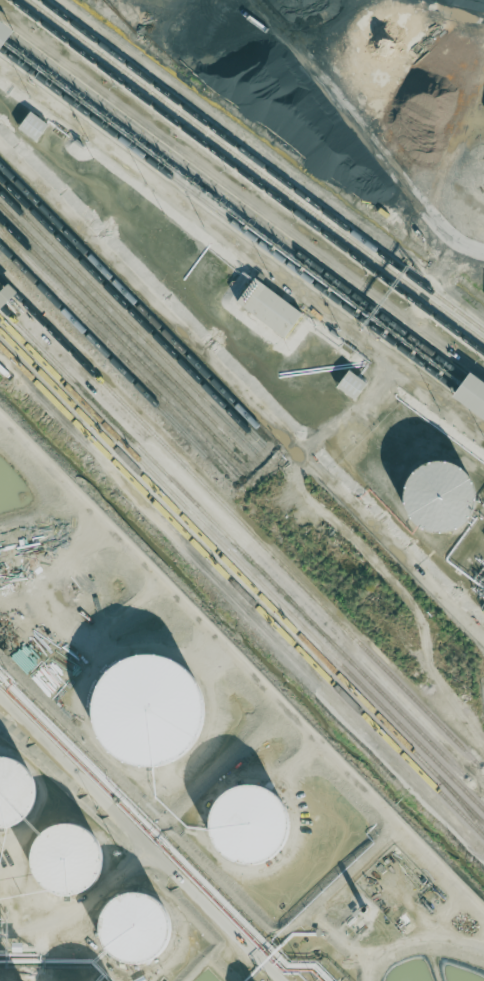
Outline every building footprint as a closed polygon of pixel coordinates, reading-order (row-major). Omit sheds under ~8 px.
[(2,53),(18,27),(0,16),(0,52),(2,53)] [(19,129),(38,142),(50,125),(31,112),(19,129)] [(304,314),(257,278),(238,303),(286,339),(304,314)] [(339,387),(356,400),(369,384),(351,370),(339,387)] [(472,374),(456,399),(483,418),(483,381),(472,374)] [(414,512),(412,502),(414,491),(419,481),(426,474),(436,469),(447,468),(458,471),(468,477),(475,486),(478,496),(478,508),(474,518),(467,527),(458,532),(447,535),(437,534),(427,529),(419,522),(414,512)] [(114,756),(101,741),(94,723),(94,703),(100,685),(112,670),(128,659),(147,655),(165,657),(181,664),(195,677),(204,692),(207,710),(205,728),(196,745),(184,758),(167,766),(149,769),(130,765),(114,756)] [(5,828),(0,828),(0,761),(5,761),(16,764),(25,770),(32,779),(36,789),(36,801),(32,811),(24,820),(15,826),(5,828)] [(224,790),(237,784),(250,781),(264,784),(276,790),(286,800),(292,813),(293,827),(290,841),(283,852),(273,862),(259,867),(245,867),(231,863),(219,854),(211,842),(207,828),(209,814),(214,801),(224,790)] [(36,872),(34,861),(36,850),(41,841),(49,833),(58,829),(70,828),(81,830),(90,836),(97,845),(101,856),(100,867),(97,878),(89,886),(80,892),(70,894),(59,893),(49,889),(41,881),(36,872)] [(105,940),(103,929),(105,918),(110,909),(118,901),(128,897),(139,896),(150,898),(160,904),(166,913),(170,924),(170,935),(166,946),(159,954),(150,960),(139,962),(128,961),(118,957),(110,949),(105,940)]
